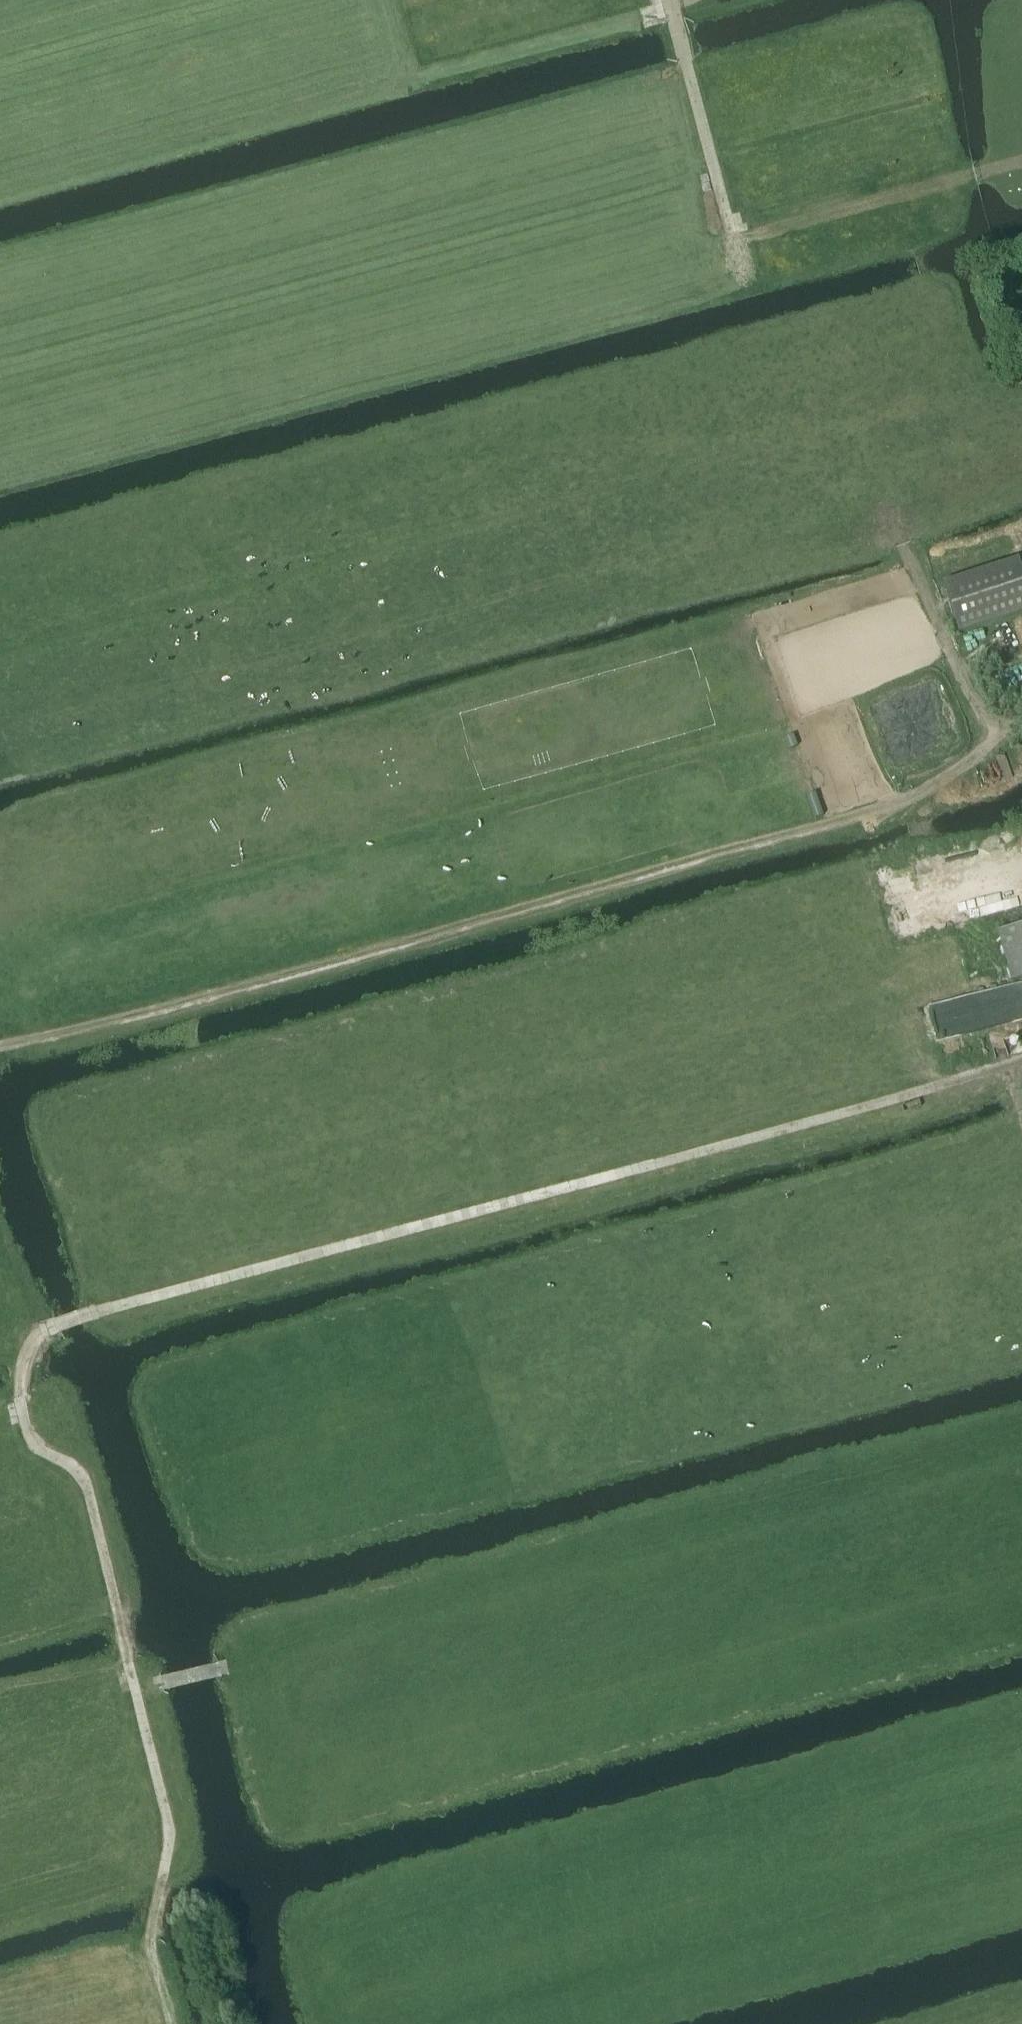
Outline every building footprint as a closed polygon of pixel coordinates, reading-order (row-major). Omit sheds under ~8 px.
[(1021,613),(1021,572),(1018,559),(942,583),(959,634),(1021,613)]
